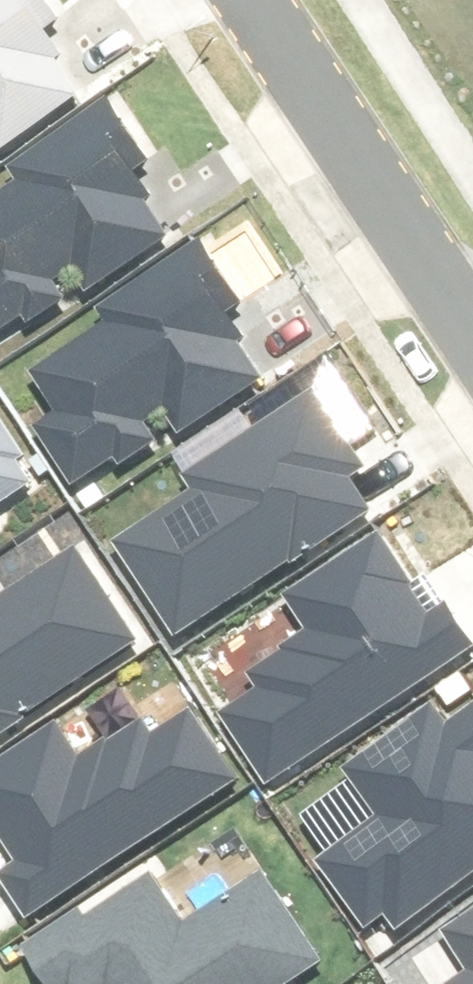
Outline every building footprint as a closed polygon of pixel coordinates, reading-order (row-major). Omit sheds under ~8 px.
[(45,0),(0,0),(0,153),(89,96),(59,48),(70,40),(45,0)] [(12,160),(24,182),(0,196),(0,353),(175,257),(147,205),(172,191),(122,100),(97,114),(12,160)] [(236,317),(253,306),(215,245),(113,309),(123,325),(39,377),(62,414),(43,426),(87,496),(189,432),(200,449),(273,404),(262,386),(274,379),(236,317)] [(363,466),(323,403),(200,482),(209,497),(129,548),(188,639),(380,515),(353,473),(363,466)] [(0,420),(0,518),(44,491),(0,420)] [(472,645),(472,642),(444,598),(428,608),(377,531),(281,594),(303,628),(277,645),(280,649),(244,673),(254,688),(217,712),(264,782),(472,645)] [(89,552),(4,606),(0,599),(0,744),(150,649),(89,552)] [(27,919),(237,781),(190,710),(153,734),(143,719),(107,742),(105,738),(79,756),(56,722),(0,759),(0,846),(11,863),(0,870),(0,879),(27,919)] [(454,735),(441,716),(358,775),(392,823),(332,865),(377,928),(418,922),(472,883),(472,722),(454,735)] [(271,884),(192,933),(160,883),(39,958),(55,983),(317,983),(328,977),(271,884)] [(442,938),(469,979),(461,983),(472,983),(472,919),(442,938)]
